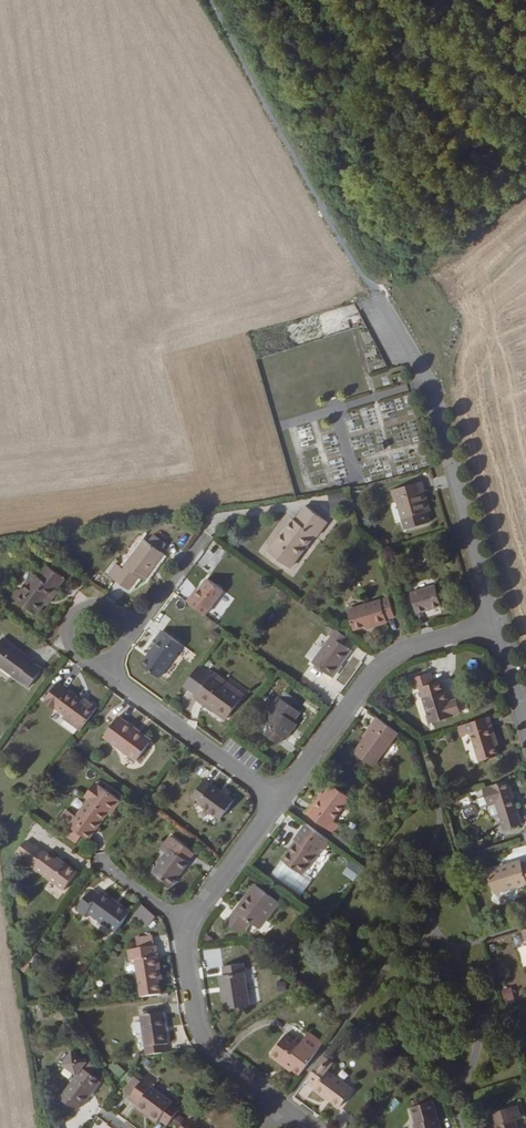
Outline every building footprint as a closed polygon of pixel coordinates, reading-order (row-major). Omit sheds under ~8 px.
[(373,387),(389,383),(387,370),(370,373),(373,387)] [(413,486),(422,515),(427,513),(418,485),(413,486)] [(426,527),(422,515),(413,486),(387,494),(391,507),(395,506),(403,533),(426,527)] [(339,491),(328,496),(331,504),(343,499),(339,491)] [(315,540),(325,526),(303,509),(292,522),(290,522),(265,555),(287,570),(311,537),(315,540)] [(215,561),(225,553),(214,540),(204,549),(215,561)] [(140,544),(119,572),(117,574),(110,569),(103,579),(124,594),(134,580),(139,584),(159,557),(140,544)] [(32,619),(41,607),(44,603),(49,606),(54,598),(53,597),(62,586),(45,573),(36,585),(33,583),(20,600),(16,597),(12,604),(32,619)] [(190,597),(185,605),(197,614),(202,607),(209,612),(222,594),(205,582),(193,599),(190,597)] [(439,609),(433,588),(408,596),(414,616),(439,609)] [(393,619),(388,600),(346,612),(352,632),(365,628),(364,626),(368,625),(369,630),(386,625),(385,621),(393,619)] [(347,642),(331,630),(326,637),(329,640),(311,666),(330,680),(349,654),(342,649),(347,642)] [(158,681),(182,649),(161,634),(156,641),(158,642),(139,667),(158,681)] [(9,648),(1,642),(0,643),(0,672),(26,690),(39,672),(30,665),(31,663),(12,650),(11,652),(8,649),(9,648)] [(197,669),(183,689),(196,698),(194,701),(204,708),(206,705),(227,719),(240,700),(223,687),(224,685),(212,676),(210,679),(197,669)] [(447,705),(440,684),(432,687),(428,676),(410,682),(414,692),(419,690),(429,726),(451,719),(450,717),(459,715),(455,703),(447,705)] [(242,698),(224,685),(223,687),(240,700),(242,698)] [(55,712),(80,731),(95,711),(87,706),(85,708),(78,703),(65,694),(65,695),(54,687),(43,703),(54,711),(55,712)] [(79,700),(78,703),(85,708),(87,706),(79,700)] [(284,741),(291,732),(287,729),(291,723),(296,715),(278,701),(261,724),(269,730),(264,737),(278,747),(282,740),(284,741)] [(206,705),(204,708),(224,722),(227,719),(206,705)] [(397,736),(376,720),(370,728),(373,730),(364,742),(354,756),(372,770),(397,736)] [(129,735),(130,732),(115,721),(102,739),(133,763),(145,747),(129,735)] [(486,721),(451,731),(455,741),(464,738),(468,753),(471,751),(475,766),(495,760),(491,746),(493,745),(486,721)] [(287,729),(291,732),(295,726),(291,723),(287,729)] [(373,730),(370,728),(361,740),(364,742),(373,730)] [(146,744),(130,732),(129,735),(145,747),(146,744)] [(85,800),(96,786),(93,784),(83,798),(85,800)] [(218,821),(231,803),(209,787),(208,789),(201,784),(191,799),(197,803),(196,805),(218,821)] [(505,784),(483,791),(487,807),(495,805),(503,832),(518,828),(505,784)] [(115,801),(96,786),(85,800),(87,801),(105,814),(115,801)] [(317,799),(305,815),(331,834),(337,826),(332,823),(349,799),(331,786),(320,801),(317,799)] [(105,814),(87,801),(73,819),(63,812),(57,821),(82,840),(92,826),(95,829),(105,814)] [(118,803),(115,801),(105,814),(108,816),(118,803)] [(329,843),(305,825),(293,842),(296,844),(290,852),(289,852),(281,862),(300,876),(320,849),(323,851),(329,843)] [(92,826),(82,840),(85,842),(95,829),(92,826)] [(517,833),(522,854),(525,853),(525,831),(517,833)] [(185,863),(190,854),(169,839),(164,846),(169,850),(151,875),(169,889),(186,864),(185,863)] [(62,893),(75,876),(59,865),(58,867),(32,849),(21,863),(62,893)] [(300,876),(281,862),(271,877),(300,896),(310,883),(300,876)] [(355,879),(361,870),(352,863),(345,872),(355,879)] [(525,886),(525,865),(521,867),(520,863),(486,873),(493,895),(525,886)] [(248,904),(259,889),(253,885),(243,900),(248,904)] [(278,903),(259,889),(248,904),(243,900),(225,925),(240,936),(249,923),(258,930),(278,903)] [(86,916),(113,935),(127,916),(100,896),(98,899),(89,893),(75,913),(83,919),(86,916)] [(140,904),(131,914),(145,927),(154,917),(140,904)] [(133,963),(138,999),(154,997),(152,984),(156,983),(152,960),(156,959),(155,948),(151,949),(150,939),(134,941),(136,951),(126,953),(127,964),(133,963)] [(221,979),(219,979),(222,993),(219,994),(222,1012),(247,1008),(241,967),(220,970),(221,979)] [(502,1000),(512,1000),(512,987),(501,987),(502,1000)] [(138,1021),(144,1061),(165,1058),(164,1049),(166,1049),(161,1018),(138,1021)] [(292,1070),(299,1076),(322,1045),(306,1034),(298,1046),(284,1037),(271,1055),(292,1070)] [(290,1072),(292,1070),(271,1055),(269,1058),(290,1072)] [(79,1111),(96,1087),(79,1074),(82,1068),(68,1058),(57,1071),(73,1082),(56,1104),(72,1116),(77,1109),(79,1111)] [(332,1064),(323,1058),(306,1081),(315,1087),(313,1089),(340,1108),(352,1090),(327,1071),(332,1064)] [(111,1062),(106,1070),(119,1078),(124,1069),(111,1062)] [(161,1127),(168,1127),(177,1115),(170,1110),(170,1108),(149,1094),(153,1088),(144,1081),(140,1086),(129,1102),(127,1104),(136,1110),(149,1119),(147,1123),(155,1127),(156,1127),(157,1125),(161,1127)] [(129,1102),(140,1086),(136,1083),(125,1098),(129,1102)] [(413,1127),(439,1127),(431,1103),(410,1110),(414,1121),(411,1122),(413,1127)] [(513,1120),(519,1117),(516,1107),(493,1114),(496,1125),(494,1126),(495,1127),(516,1127),(513,1120)] [(134,1114),(147,1123),(149,1119),(136,1110),(134,1114)]
